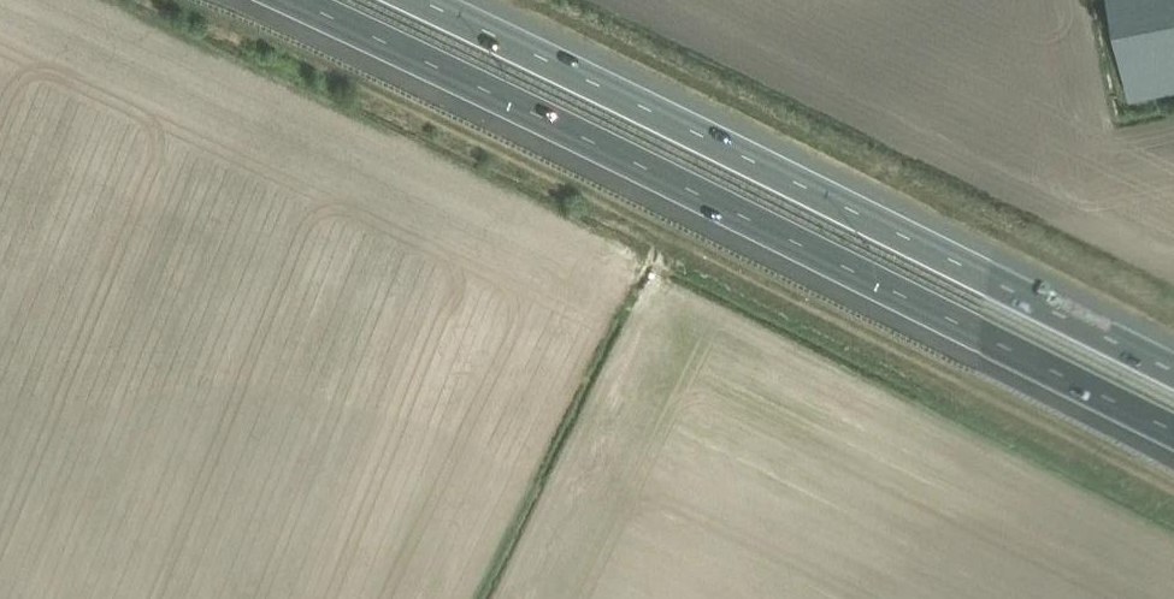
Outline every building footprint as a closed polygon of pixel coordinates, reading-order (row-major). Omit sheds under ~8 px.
[(1130,94),(1173,85),(1173,0),(1111,0),(1130,94)]
